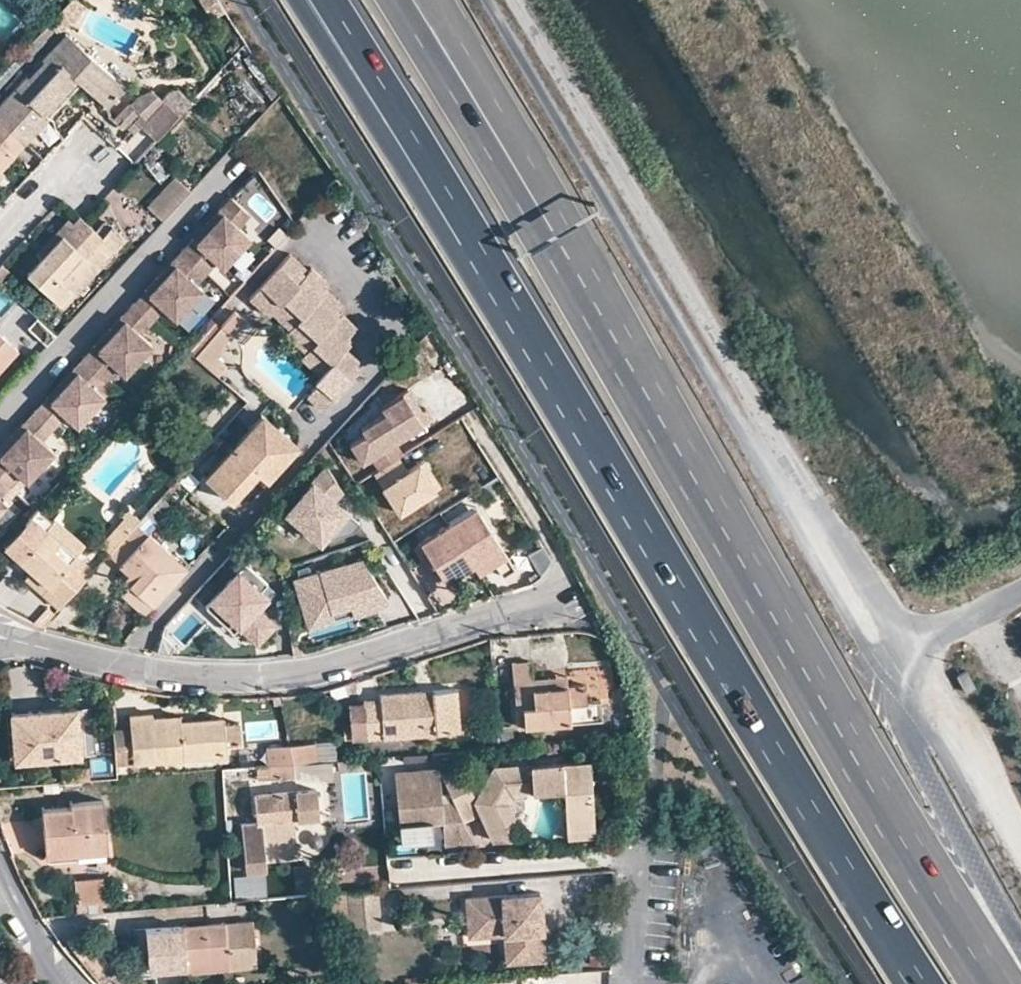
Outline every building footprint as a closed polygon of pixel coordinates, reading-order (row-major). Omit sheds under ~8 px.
[(76,0),(71,0),(18,56),(26,63),(28,65),(56,34),(58,34),(65,26),(68,28),(86,8),(76,0)] [(41,60),(26,77),(23,75),(3,98),(0,101),(0,123),(22,143),(46,118),(43,115),(76,80),(105,107),(123,87),(63,34),(39,58),(41,60)] [(26,63),(18,56),(9,66),(0,76),(0,91),(26,63)] [(137,115),(126,104),(110,120),(122,131),(137,115)] [(22,143),(0,123),(0,167),(22,143)] [(150,211),(168,223),(190,190),(172,178),(150,211)] [(250,215),(230,197),(218,209),(222,213),(238,228),(250,215)] [(195,241),(222,213),(218,209),(192,238),(195,241)] [(223,268),(250,239),(238,228),(222,213),(195,241),(192,238),(180,249),(206,274),(216,262),(223,268)] [(58,304),(67,294),(93,266),(96,269),(125,238),(111,224),(100,236),(83,219),(79,217),(74,222),(40,259),(26,274),(58,304)] [(36,255),(40,259),(74,222),(70,218),(36,255)] [(196,284),(206,274),(180,249),(170,261),(173,264),(147,293),(163,309),(175,319),(202,290),(196,284)] [(274,309),(296,283),(296,282),(293,280),(301,271),(301,270),(285,256),(251,294),(271,312),(274,309)] [(147,293),(173,264),(170,261),(143,290),(147,293)] [(58,304),(61,307),(89,278),(96,269),(93,266),(67,294),(58,304)] [(305,310),(317,296),(314,293),(323,284),(308,271),(296,283),(274,309),(292,325),(305,310)] [(151,321),(163,309),(143,290),(131,303),(151,321)] [(317,337),(334,319),(329,315),(337,306),(322,292),(317,296),(305,310),(292,325),(288,329),(308,347),(317,337)] [(271,312),(251,294),(245,300),(265,318),(268,315),(271,312)] [(139,334),(151,321),(131,303),(119,316),(123,319),(139,334)] [(292,325),(274,309),(271,312),(268,315),(286,331),(288,329),(292,325)] [(223,367),(214,355),(245,320),(234,310),(193,357),(215,377),(223,367)] [(340,350),(344,345),(342,342),(353,330),(337,315),(334,319),(317,337),(308,347),(302,353),(303,353),(322,370),(340,350)] [(96,348),(123,319),(119,316),(92,344),(96,348)] [(124,375),(151,345),(139,334),(123,319),(96,348),(92,344),(81,356),(107,380),(117,369),(124,375)] [(308,347),(288,329),(286,331),(282,336),(302,354),(303,353),(302,353),(308,347)] [(15,350),(0,336),(0,367),(15,350)] [(325,405),(353,374),(349,370),(355,363),(340,350),(322,370),(316,377),(310,382),(314,386),(309,391),(325,405)] [(303,353),(302,354),(297,360),(316,377),(322,370),(303,353)] [(97,390),(107,380),(81,356),(71,367),(74,371),(48,400),(64,415),(76,426),(103,396),(97,390)] [(48,400),(74,371),(71,367),(44,397),(48,400)] [(325,405),(309,391),(303,397),(319,412),(325,405)] [(48,400),(44,397),(32,410),(52,428),(64,415),(48,400)] [(428,428),(409,398),(408,399),(387,412),(391,418),(406,442),(428,428)] [(52,428),(32,410),(20,423),(24,426),(40,440),(52,428)] [(261,477),(285,450),(270,436),(276,429),(261,416),(204,478),(231,501),(255,472),(261,477)] [(409,459),(400,446),(406,442),(391,418),(367,433),(371,439),(356,448),(368,468),(377,463),(384,474),(404,462),(409,459)] [(24,426),(20,423),(0,445),(0,453),(24,426)] [(52,452),(40,440),(24,426),(0,453),(0,478),(8,486),(19,475),(25,481),(52,452)] [(285,450),(292,443),(276,429),(270,436),(285,450)] [(441,495),(425,468),(412,476),(404,462),(384,474),(378,478),(404,518),(441,495)] [(359,522),(332,499),(341,488),(326,465),(286,511),(320,540),(326,538),(336,526),(343,533),(352,530),(359,522)] [(445,492),(428,466),(425,468),(441,495),(445,492)] [(456,535),(483,518),(478,509),(450,527),(456,535)] [(120,516),(123,518),(113,528),(122,537),(134,524),(138,519),(126,510),(120,516)] [(2,544),(20,560),(47,531),(29,515),(2,544)] [(517,571),(483,518),(456,535),(471,558),(476,566),(491,557),(496,566),(505,579),(517,571)] [(75,555),(83,545),(55,521),(47,531),(75,555)] [(122,537),(107,555),(134,578),(129,584),(152,604),(185,567),(134,524),(122,537)] [(456,535),(450,527),(415,549),(436,581),(443,576),(471,558),(456,535)] [(92,571),(75,555),(47,531),(20,560),(29,568),(23,574),(59,608),(92,571)] [(496,566),(491,557),(476,566),(476,567),(481,575),(496,566)] [(476,567),(476,566),(471,558),(443,576),(449,585),(476,567)] [(388,597),(372,572),(368,575),(365,570),(368,567),(364,560),(297,582),(302,596),(299,597),(309,629),(337,620),(334,611),(352,605),(355,614),(377,607),(388,597)] [(268,600),(258,591),(265,583),(243,563),(203,607),(220,621),(225,615),(237,626),(256,643),(273,624),(258,611),(268,600)] [(129,584),(121,594),(144,613),(152,604),(129,584)] [(237,626),(225,615),(220,621),(232,632),(237,626)] [(489,657),(499,657),(498,641),(488,641),(489,657)] [(509,661),(515,725),(599,718),(597,698),(583,700),(583,684),(565,684),(530,687),(529,678),(528,660),(509,661)] [(959,677),(968,694),(976,689),(968,673),(959,677)] [(565,684),(563,674),(529,678),(530,687),(565,684)] [(363,736),(421,732),(457,729),(454,687),(376,693),(376,697),(360,698),(361,700),(363,736)] [(363,736),(361,700),(345,701),(348,738),(363,736)] [(88,705),(73,706),(78,753),(91,751),(88,705)] [(9,712),(12,758),(78,753),(73,706),(9,712)] [(118,762),(228,756),(228,747),(242,746),(241,725),(226,726),(226,723),(183,725),(168,726),(167,721),(155,722),(155,718),(132,719),(132,732),(117,733),(118,762)] [(496,746),(509,745),(507,725),(495,726),(496,746)] [(292,748),(294,766),(310,765),(318,764),(316,746),(292,748)] [(271,749),(272,767),(294,766),(292,748),(271,749)] [(512,816),(524,797),(568,794),(571,840),(599,838),(593,763),(499,770),(475,795),(464,766),(444,774),(468,825),(485,817),(498,845),(526,843),(512,816)] [(59,767),(58,781),(85,779),(84,765),(59,767)] [(271,768),(272,780),(311,777),(310,765),(294,766),(272,767),(271,768)] [(448,828),(448,827),(444,774),(403,776),(408,841),(432,839),(433,828),(448,828)] [(317,793),(302,795),(304,821),(319,820),(317,793)] [(304,821),(302,795),(260,798),(262,825),(246,826),(249,872),(271,870),(270,861),(301,858),(299,822),(304,821)] [(101,799),(67,802),(67,805),(39,808),(43,853),(105,850),(101,799)] [(449,851),(479,849),(469,826),(448,827),(448,828),(449,851)] [(101,902),(101,876),(72,879),(74,904),(101,902)] [(535,893),(461,899),(464,931),(499,929),(499,935),(501,962),(541,959),(538,923),(530,924),(530,914),(537,914),(535,893)] [(538,923),(537,914),(530,914),(530,924),(538,923)] [(253,964),(250,920),(154,927),(154,940),(141,941),(142,967),(183,965),(184,958),(225,954),(226,966),(253,964)] [(499,935),(499,929),(464,931),(464,937),(499,935)] [(183,965),(184,970),(226,966),(225,954),(184,958),(183,965)]
